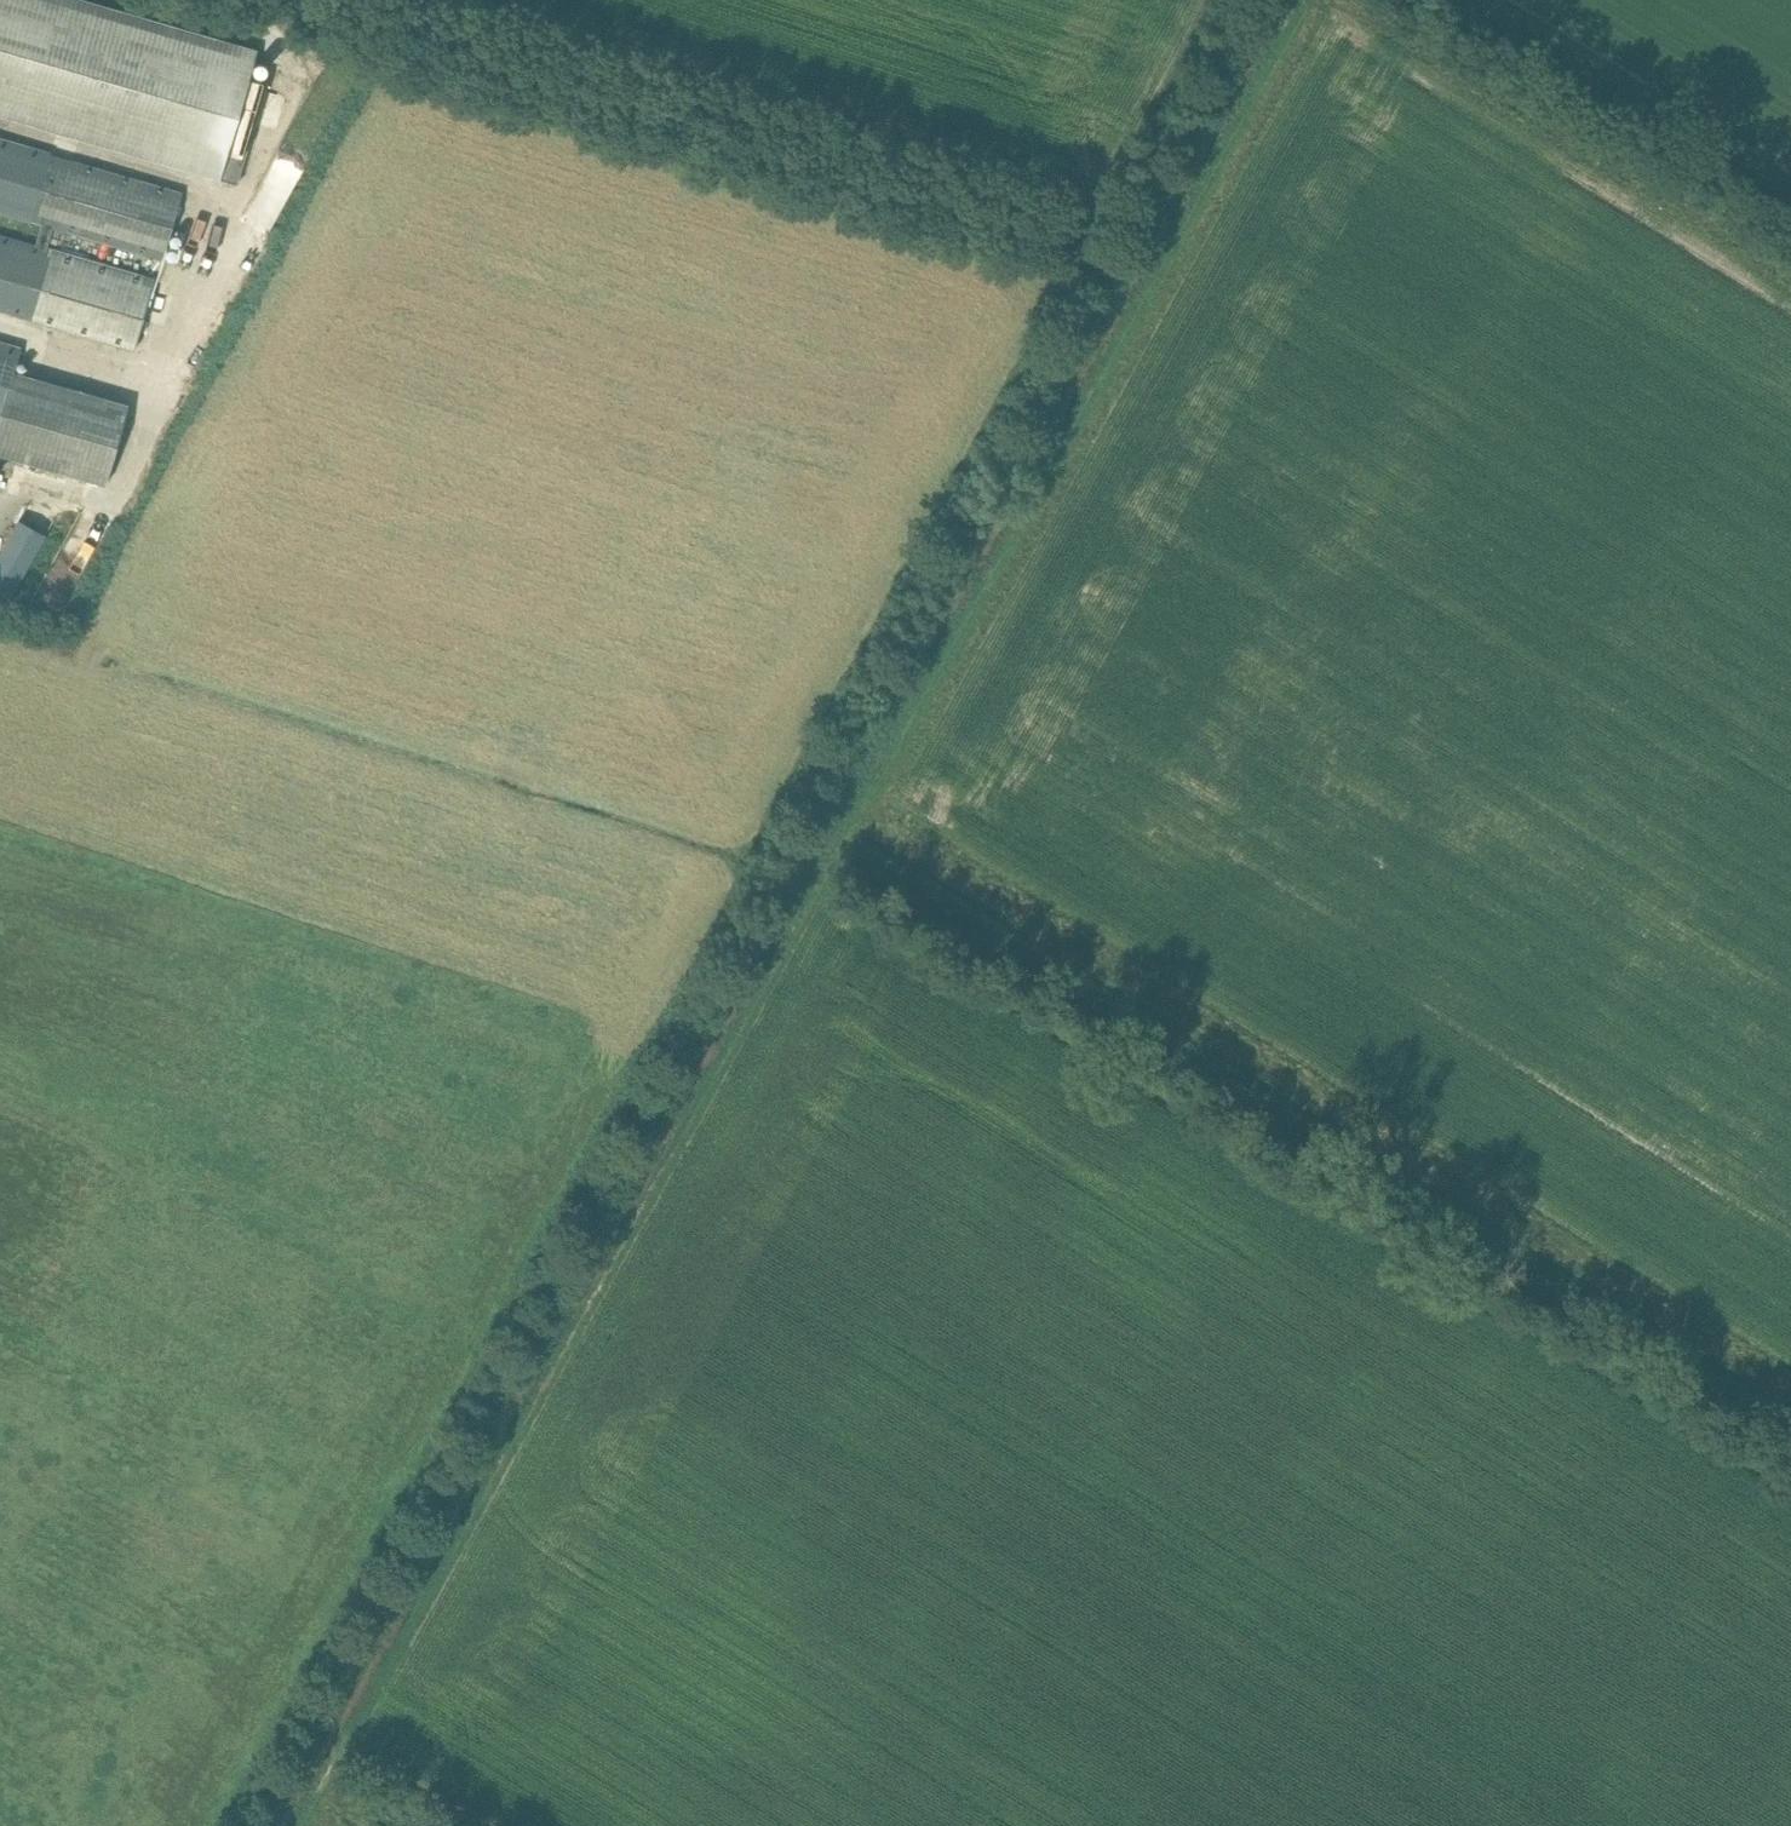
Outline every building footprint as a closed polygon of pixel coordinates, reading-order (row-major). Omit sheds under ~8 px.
[(83,0),(0,0),(0,115),(214,177),(214,176),(238,182),(268,80),(244,74),(251,49),(83,0)] [(136,349),(156,278),(52,248),(48,247),(54,226),(163,259),(182,196),(52,156),(0,141),(0,210),(29,219),(32,220),(42,223),(36,244),(22,239),(0,233),(0,309),(32,318),(136,349)] [(0,424),(16,371),(22,350),(0,344),(0,424)]
